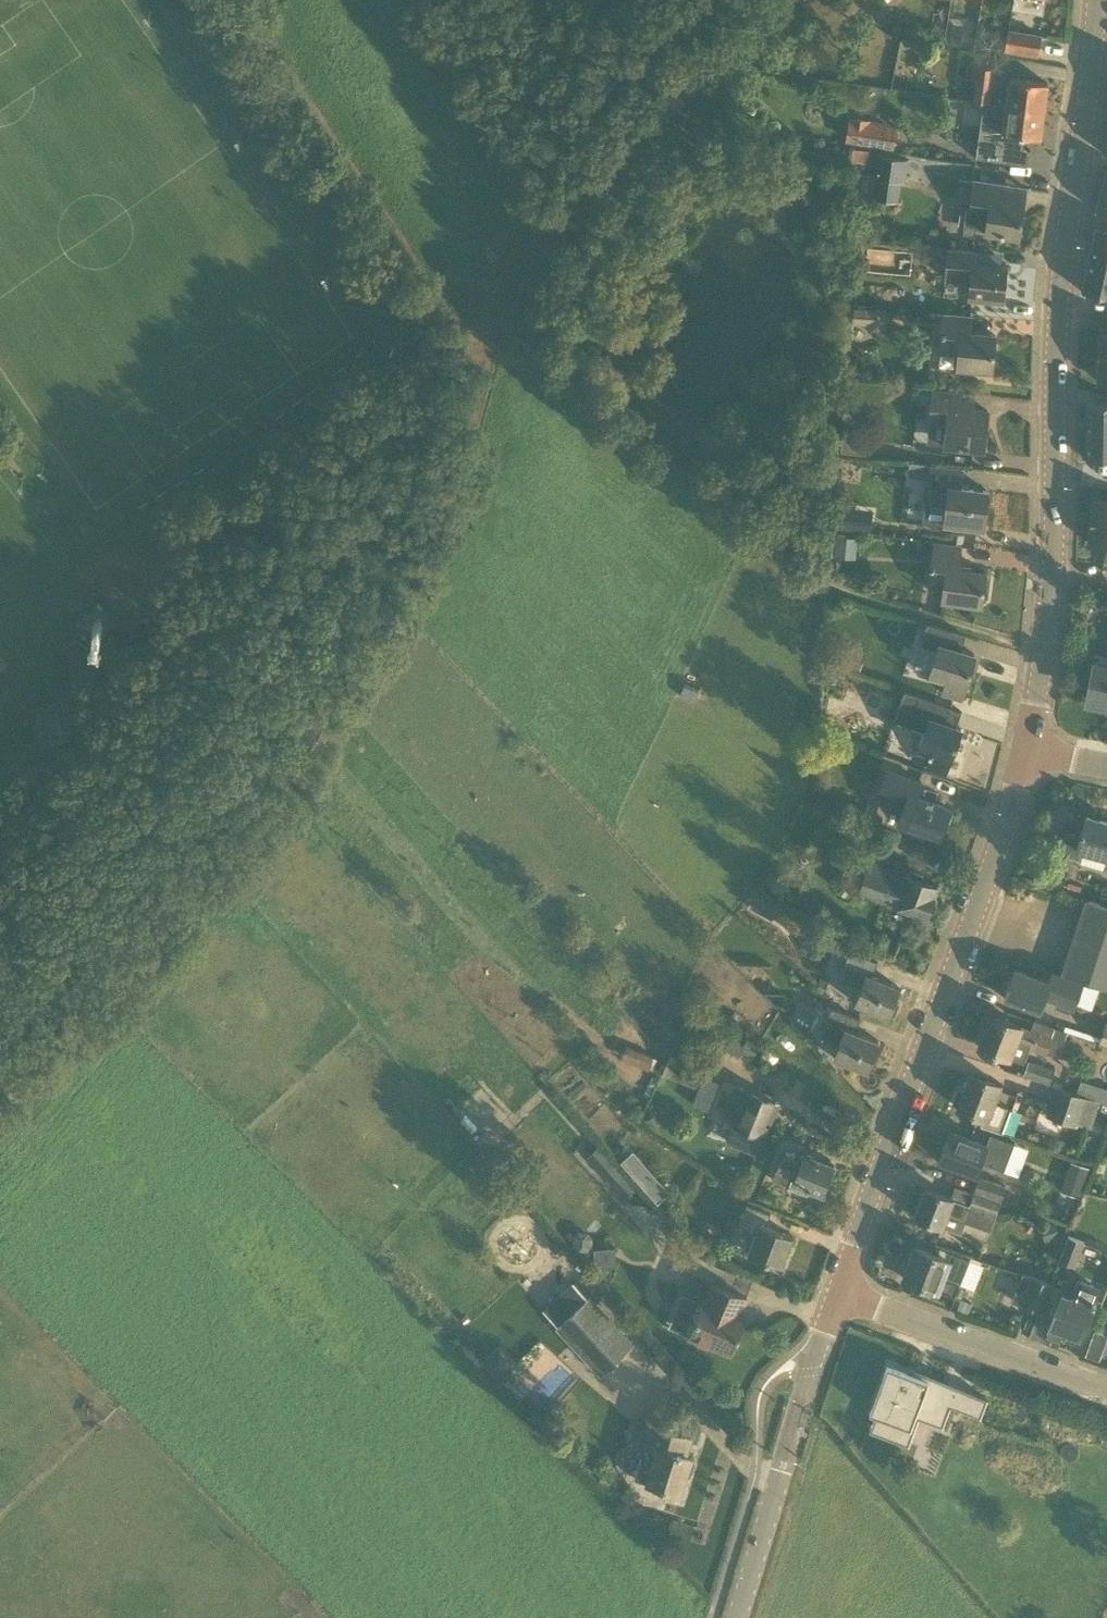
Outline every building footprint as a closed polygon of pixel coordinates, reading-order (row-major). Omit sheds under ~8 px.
[(1005,50),(1008,50),(1039,55),(1042,36),(1008,30),(1005,50)] [(959,45),(960,35),(950,33),(949,43),(959,45)] [(984,102),(990,103),(994,68),(969,65),(967,78),(977,79),(975,101),(984,102)] [(1010,77),(1006,106),(1044,111),(1047,82),(1010,77)] [(984,102),(976,158),(1006,162),(1009,147),(1023,149),(1025,135),(1040,137),(1044,111),(1006,106),(990,103),(984,102)] [(852,120),(849,144),(893,151),(897,127),(852,120)] [(867,165),(869,152),(852,150),(851,164),(867,165)] [(876,155),(874,174),(904,178),(906,159),(876,155)] [(1096,210),(1106,213),(1106,171),(1096,210)] [(964,227),(964,228),(973,229),(976,230),(985,231),(985,232),(1005,234),(1004,238),(1015,239),(1015,236),(1019,237),(1023,204),(1026,188),(1006,185),(982,181),(976,180),(971,210),(967,209),(964,227)] [(1082,291),(1106,296),(1106,229),(1096,226),(1082,291)] [(971,278),(969,295),(1003,299),(1003,295),(1007,293),(1008,280),(1005,277),(1006,266),(973,263),(975,249),(949,247),(946,275),(971,278)] [(851,308),(850,323),(874,325),(877,325),(878,311),(851,308)] [(959,353),(957,366),(992,369),(995,335),(969,332),(971,315),(944,312),(940,351),(959,353)] [(1098,381),(1106,381),(1106,335),(1100,334),(1100,335),(1099,369),(1098,381)] [(947,423),(945,444),(984,449),(988,411),(971,409),(973,393),(934,388),(930,421),(947,423)] [(1086,459),(1097,459),(1106,459),(1106,404),(1088,403),(1087,427),(1086,459)] [(844,421),(841,450),(864,452),(865,437),(852,436),(853,422),(844,421)] [(907,478),(929,481),(931,465),(918,463),(909,462),(907,478)] [(988,491),(960,487),(963,469),(931,465),(929,481),(925,520),(984,528),(988,491)] [(1090,543),(1106,545),(1106,501),(1094,500),(1094,502),(1090,542),(1090,541),(1090,543)] [(952,535),(951,544),(962,545),(963,537),(952,535)] [(855,560),(857,537),(836,536),(835,558),(855,560)] [(942,599),(981,603),(985,573),(957,570),(960,546),(934,543),(929,579),(945,581),(942,599)] [(937,650),(930,675),(947,680),(943,692),(962,698),(975,654),(961,650),(965,635),(927,624),(921,645),(937,650)] [(845,664),(852,647),(846,644),(839,662),(845,664)] [(1094,663),(1087,698),(1089,698),(1106,701),(1106,666),(1094,663)] [(686,682),(680,695),(693,701),(699,688),(686,682)] [(932,753),(927,767),(943,773),(948,759),(950,760),(961,729),(945,723),(951,708),(918,697),(905,692),(894,720),(908,726),(925,732),(919,748),(932,753)] [(904,805),(899,821),(940,836),(950,809),(917,796),(923,782),(888,769),(878,795),(904,805)] [(865,816),(884,820),(889,801),(870,796),(865,816)] [(1081,850),(1106,857),(1106,822),(1086,816),(1081,834),(1074,832),(1065,833),(1061,841),(1061,849),(1068,856),(1079,859),(1081,850)] [(863,876),(858,889),(895,903),(895,904),(901,906),(918,912),(928,916),(931,908),(934,900),(936,895),(935,895),(939,885),(907,873),(904,872),(900,883),(866,870),(863,876)] [(1031,924),(1080,937),(1086,915),(1103,920),(1106,907),(1106,904),(1077,894),(1072,910),(1038,901),(1032,923),(1031,924)] [(1031,924),(1025,947),(1062,957),(1059,968),(1088,976),(1092,961),(1075,956),(1080,937),(1031,924)] [(888,1017),(889,1014),(895,1016),(900,1003),(894,1001),(900,987),(869,976),(874,961),(849,952),(838,980),(860,989),(855,1003),(888,1014),(887,1016),(888,1017)] [(1044,997),(1063,1004),(1074,1008),(1084,983),(1054,971),(1050,982),(1015,968),(1004,997),(1039,1011),(1044,997)] [(867,1070),(879,1040),(854,1032),(859,1018),(830,1008),(820,1036),(839,1043),(834,1058),(867,1070)] [(1023,1063),(1029,1048),(1044,1054),(1055,1028),(1036,1020),(1031,1031),(1021,1027),(990,1015),(979,1046),(1009,1058),(1009,1057),(1023,1063)] [(737,1029),(724,1050),(738,1059),(743,1051),(753,1057),(757,1051),(744,1043),(748,1036),(737,1029)] [(670,1052),(661,1074),(697,1090),(705,1076),(707,1077),(710,1070),(695,1064),(695,1063),(701,1049),(675,1039),(670,1052)] [(653,1056),(639,1051),(634,1064),(647,1070),(653,1056)] [(1050,1083),(1054,1069),(1029,1061),(1024,1075),(1050,1083)] [(971,1073),(967,1084),(964,1090),(959,1089),(954,1103),(959,1105),(958,1108),(984,1117),(981,1124),(1003,1132),(1012,1108),(1017,1095),(998,1088),(1000,1084),(971,1073)] [(722,1079),(709,1111),(735,1122),(727,1141),(754,1152),(753,1152),(756,1154),(763,1136),(764,1136),(778,1102),(751,1092),(722,1079)] [(1095,1099),(1106,1103),(1106,1088),(1099,1086),(1095,1099)] [(1100,1102),(1085,1097),(1058,1088),(1048,1117),(1075,1126),(1077,1121),(1092,1126),(1100,1102)] [(649,1106),(642,1120),(653,1126),(655,1124),(659,1119),(656,1110),(649,1106)] [(975,1172),(979,1163),(1002,1172),(1014,1143),(990,1134),(986,1145),(949,1130),(939,1159),(975,1172)] [(485,1132),(476,1141),(484,1150),(493,1142),(485,1132)] [(588,1157),(626,1199),(637,1189),(599,1147),(588,1157)] [(633,1147),(620,1156),(653,1202),(666,1193),(633,1147)] [(772,1180),(806,1192),(808,1186),(824,1192),(834,1164),(802,1152),(799,1161),(781,1154),(772,1180)] [(1076,1163),(1073,1172),(1087,1177),(1090,1168),(1076,1163)] [(976,1193),(1001,1201),(1006,1186),(981,1178),(976,1193)] [(925,1188),(915,1216),(944,1227),(948,1216),(982,1228),(989,1209),(997,1212),(1001,1201),(976,1193),(972,1205),(925,1188)] [(781,1264),(793,1235),(764,1226),(769,1213),(746,1205),(739,1225),(757,1231),(749,1254),(768,1261),(769,1259),(781,1264)] [(1056,1221),(1041,1226),(1046,1241),(1060,1237),(1056,1221)] [(1084,1241),(1068,1235),(1059,1259),(1075,1265),(1084,1241)] [(614,1264),(613,1245),(592,1247),(594,1266),(614,1264)] [(948,1259),(915,1246),(903,1277),(938,1290),(955,1296),(968,1262),(950,1255),(948,1259)] [(1040,1311),(1050,1282),(1022,1273),(1012,1301),(1040,1311)] [(1051,1322),(1047,1334),(1060,1339),(1063,1329),(1080,1335),(1087,1319),(1087,1317),(1089,1311),(1091,1307),(1092,1305),(1098,1288),(1080,1281),(1075,1293),(1075,1294),(1074,1297),(1073,1299),(1071,1298),(1069,1297),(1061,1294),(1051,1322)] [(601,1375),(634,1345),(590,1296),(586,1299),(572,1283),(542,1310),(601,1375)] [(704,1300),(689,1335),(732,1352),(746,1317),(740,1315),(747,1298),(713,1284),(706,1301),(704,1300)] [(499,1343),(481,1360),(496,1376),(515,1360),(499,1343)] [(1089,1343),(1084,1356),(1099,1362),(1104,1349),(1089,1343)] [(878,1388),(870,1411),(876,1414),(880,1415),(876,1428),(906,1440),(916,1412),(940,1420),(946,1403),(959,1408),(966,1389),(949,1382),(948,1386),(894,1366),(887,1364),(878,1388)] [(640,1462),(635,1478),(647,1482),(680,1492),(682,1489),(686,1476),(687,1472),(689,1473),(693,1461),(690,1461),(692,1457),(680,1453),(681,1452),(679,1451),(684,1436),(652,1425),(646,1443),(642,1442),(638,1443),(637,1446),(636,1448),(636,1450),(637,1453),(638,1455),(642,1456),(640,1462)]
